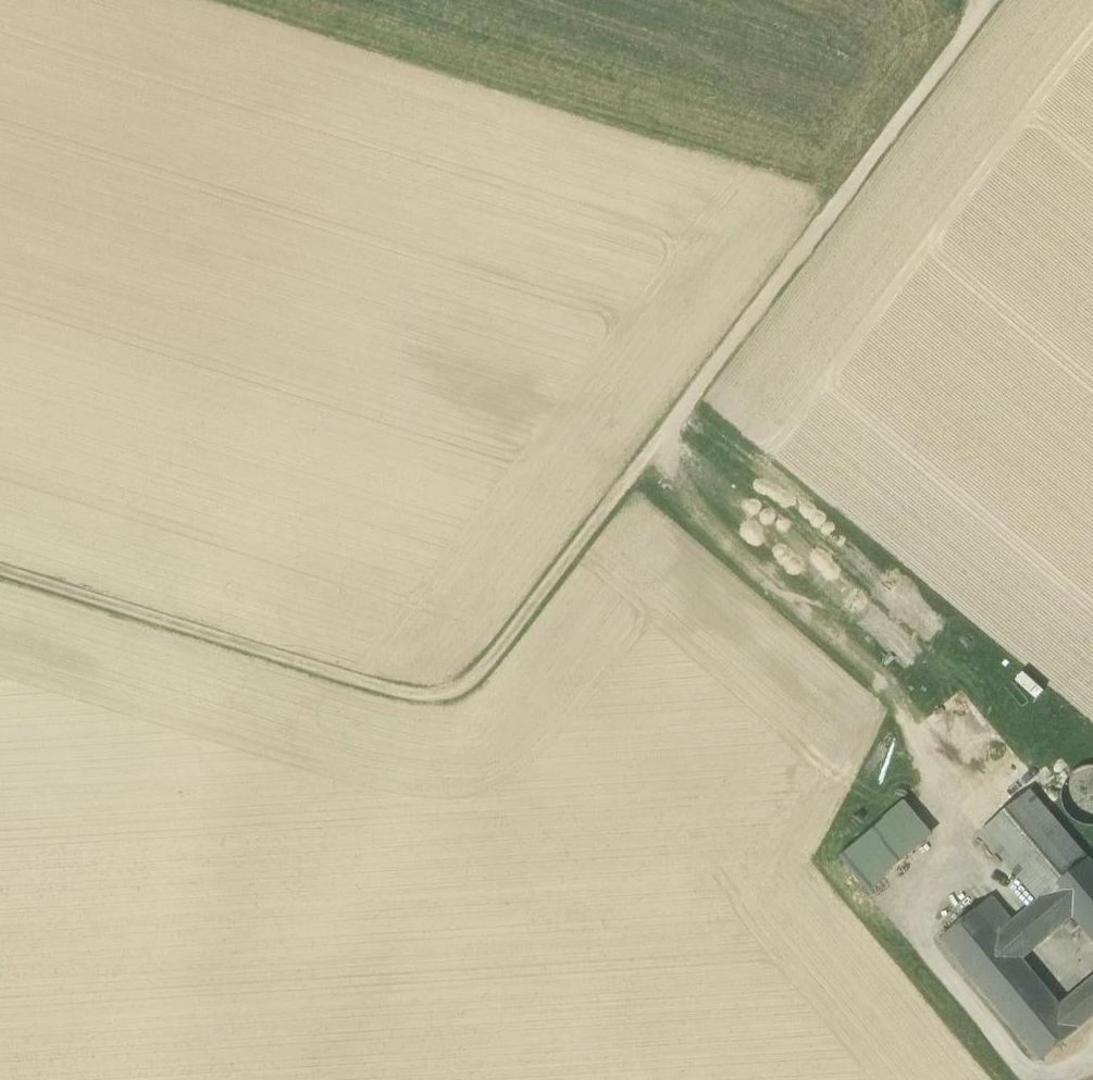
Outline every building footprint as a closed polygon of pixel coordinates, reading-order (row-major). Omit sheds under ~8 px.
[(898,586),(885,603),(933,639),(946,623),(898,586)] [(899,675),(915,657),(896,640),(880,658),(899,675)] [(1052,891),(1089,859),(1031,790),(981,832),(1039,901),(1052,891)] [(867,892),(933,837),(905,804),(840,859),(867,892)] [(1092,941),(1092,864),(1089,859),(1052,891),(1073,918),(1092,941)] [(1026,912),(1049,938),(1073,918),(1052,891),(1039,901),(1026,912)] [(1000,934),(1014,922),(993,897),(942,940),(963,966),(1000,934)] [(1049,938),(1026,912),(1014,922),(1037,948),(1049,938)] [(1037,948),(1014,922),(1000,934),(1022,960),(1037,948)] [(1022,960),(1000,934),(963,966),(1041,1061),(1079,1029),(1061,1007),(1022,960)] [(1089,984),(1061,1007),(1079,1029),(1092,1017),(1092,989),(1089,984)]
